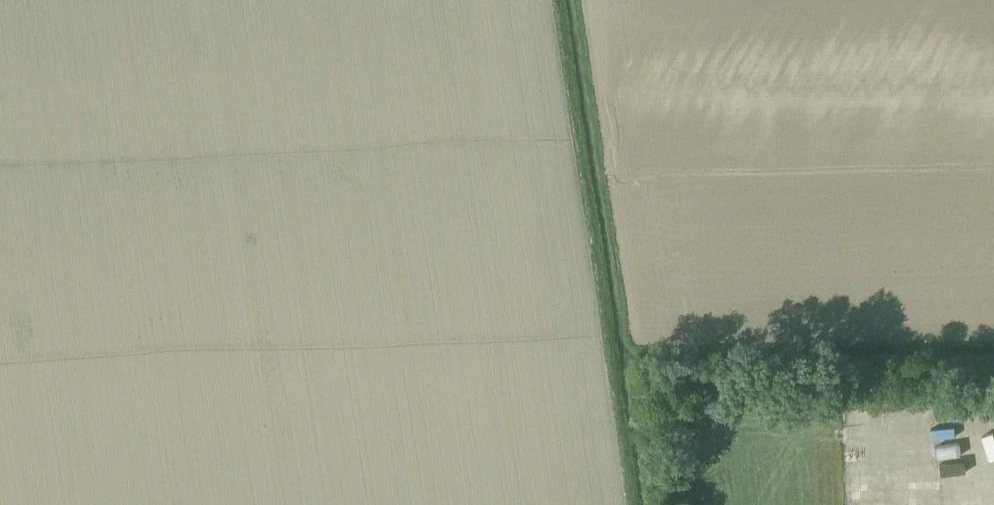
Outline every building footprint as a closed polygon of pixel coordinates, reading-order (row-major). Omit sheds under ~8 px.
[(899,378),(888,379),(890,410),(900,409),(899,378)]
